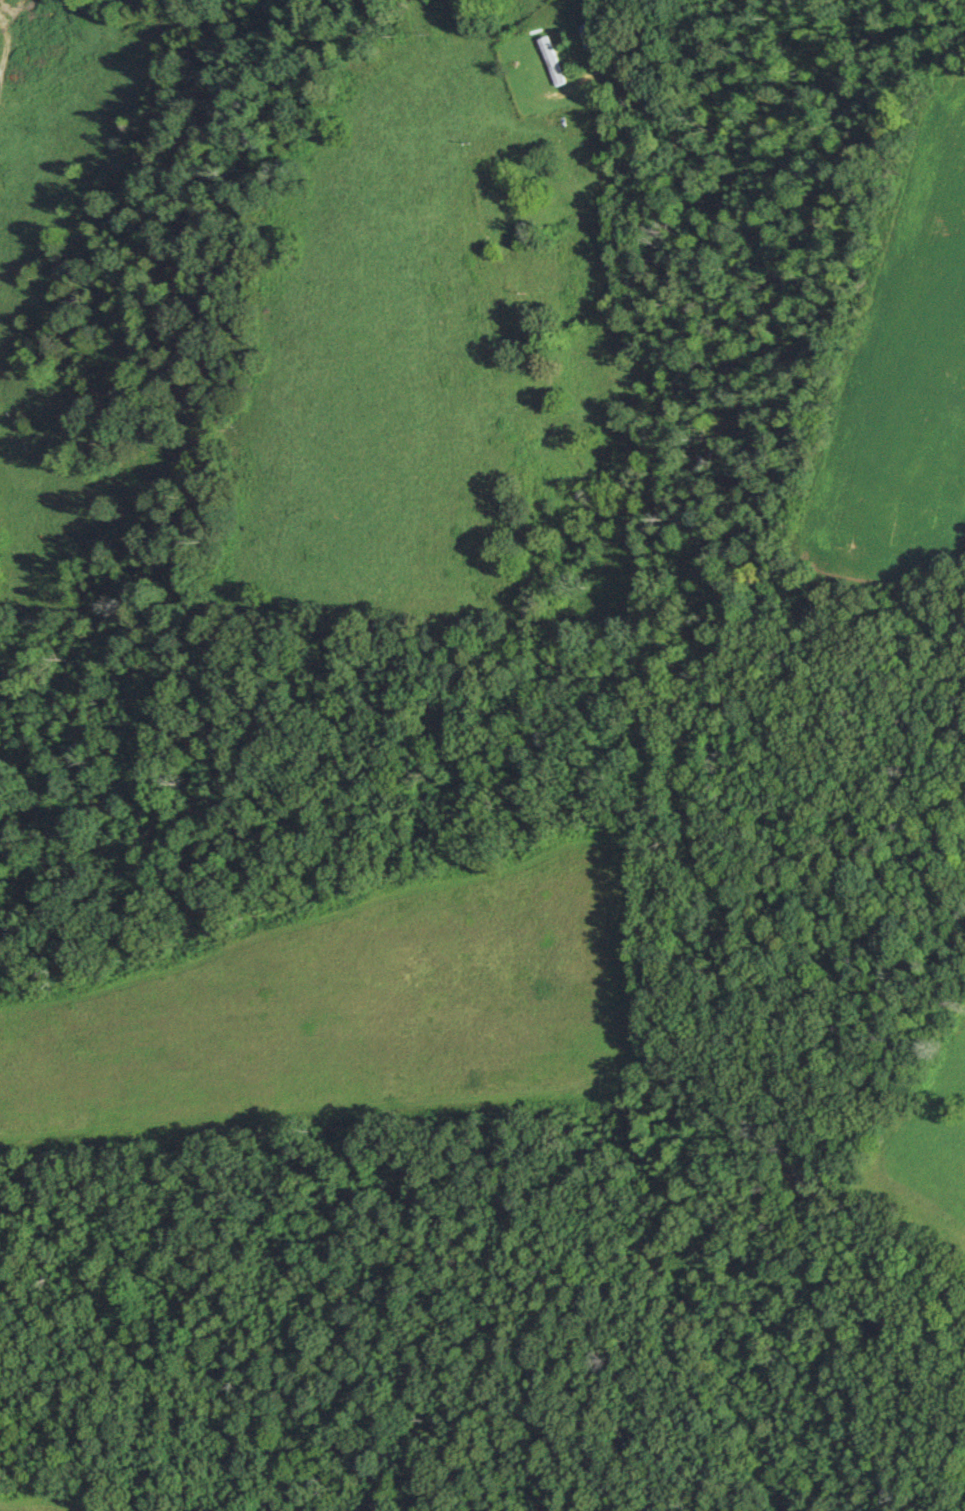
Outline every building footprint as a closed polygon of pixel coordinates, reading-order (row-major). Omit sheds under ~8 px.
[(552,38),(541,41),(550,64),(550,63),(559,88),(569,84),(552,38)]
